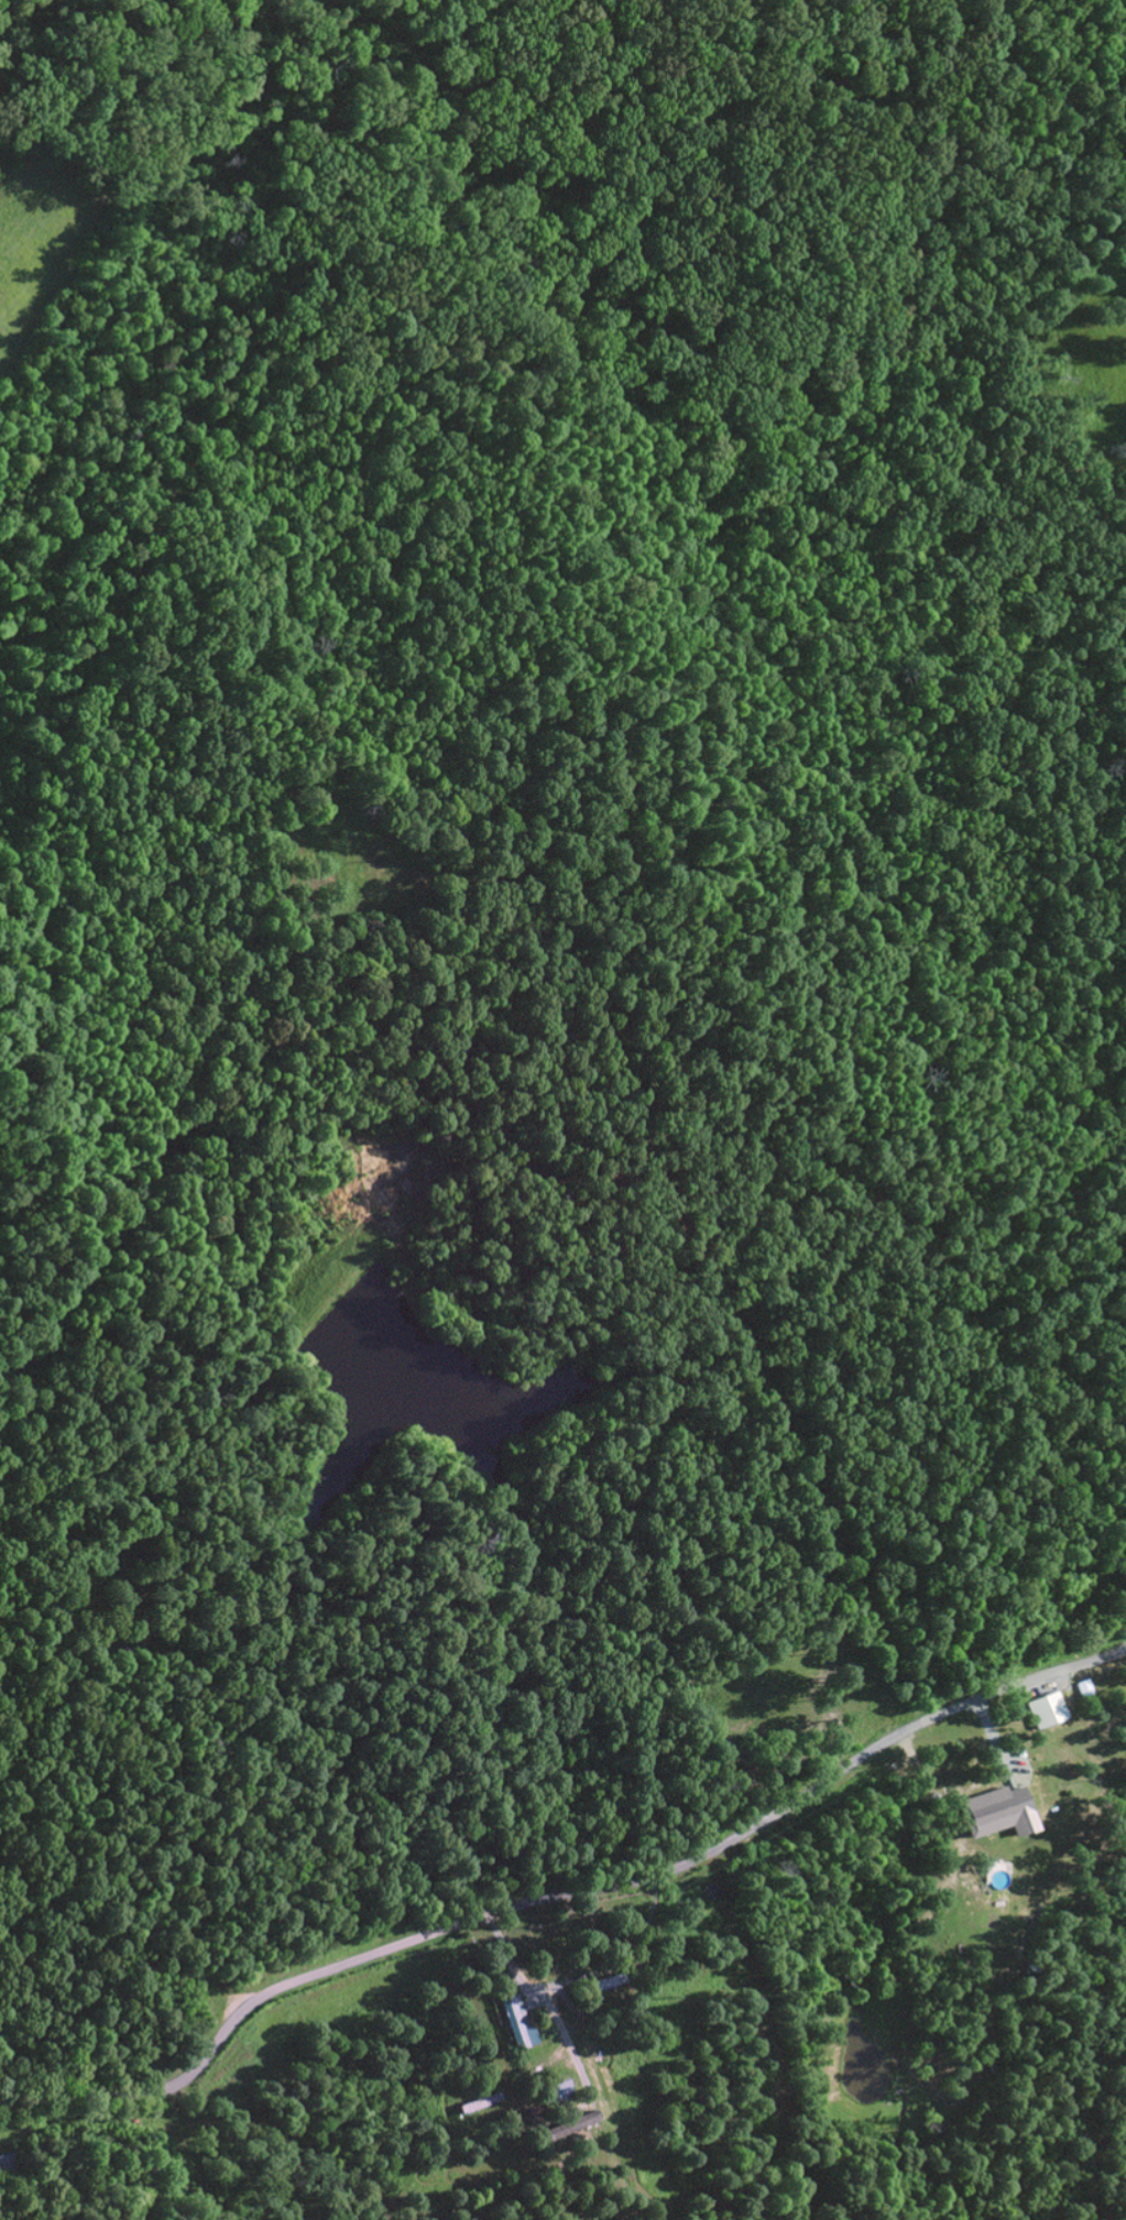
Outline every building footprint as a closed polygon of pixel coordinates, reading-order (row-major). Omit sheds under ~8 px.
[(1034,1730),(1065,1718),(1055,1691),(1023,1703),(1034,1730)] [(969,1839),(1009,1827),(1012,1838),(1035,1831),(1023,1786),(1006,1791),(1005,1787),(958,1800),(969,1839)] [(516,2049),(534,2043),(517,1991),(498,1998),(516,2049)] [(598,2120),(593,2109),(543,2130),(547,2141),(598,2120)]
